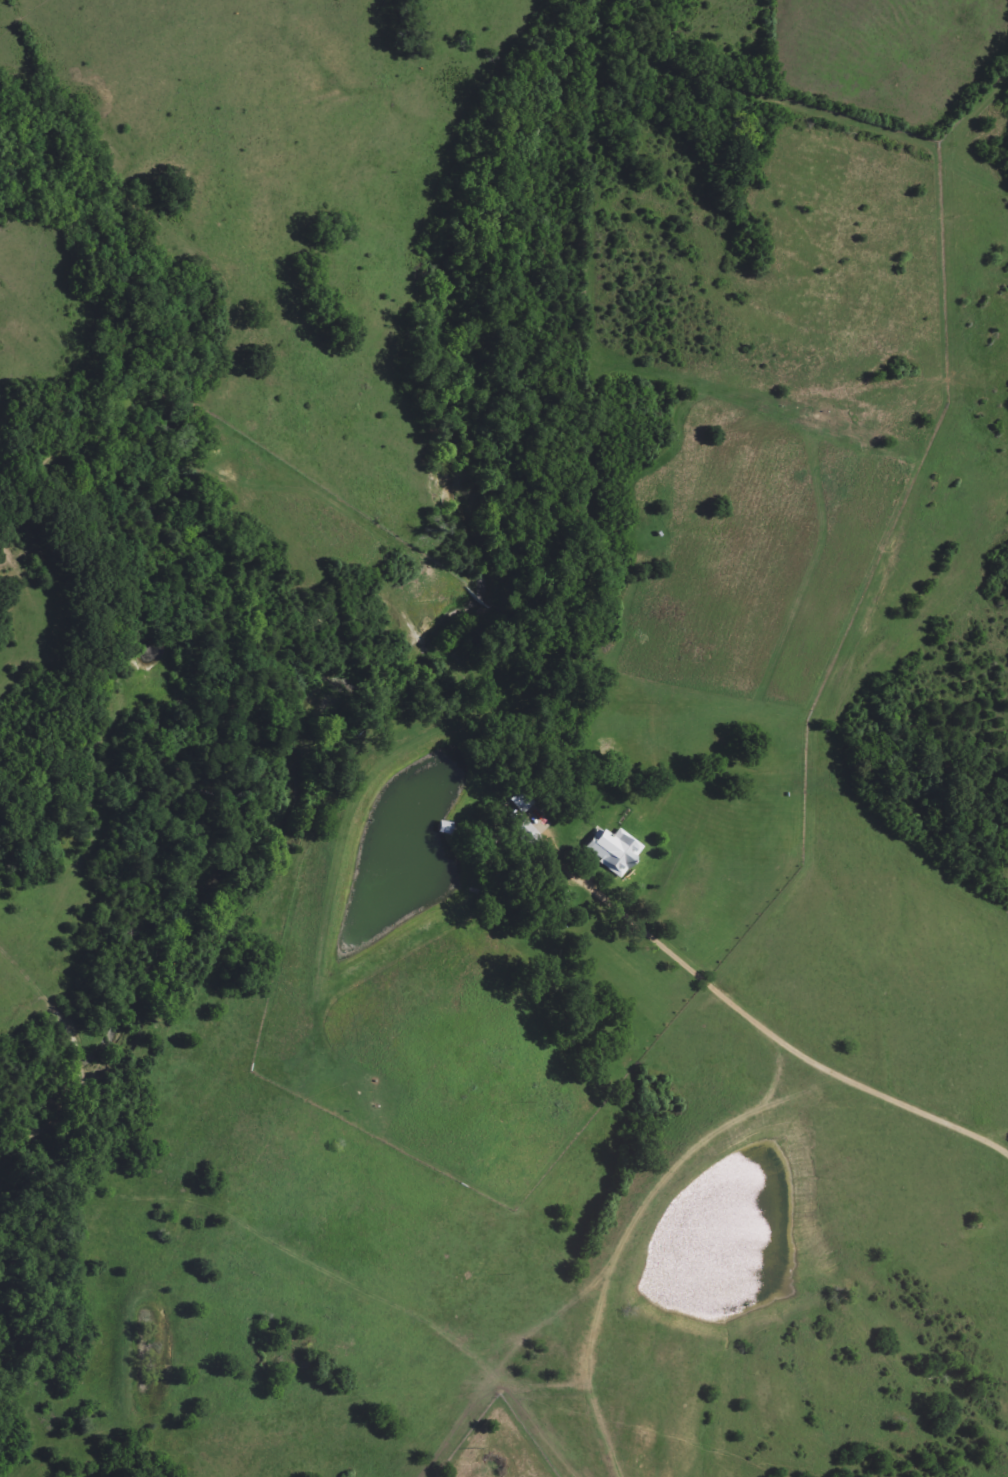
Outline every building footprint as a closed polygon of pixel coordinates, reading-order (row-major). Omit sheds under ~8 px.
[(508,800),(521,814),(533,802),(520,788),(508,800)] [(539,836),(514,808),(506,815),(511,820),(505,825),(525,848),(539,836)] [(643,846),(617,828),(610,838),(596,829),(582,850),(622,877),(643,846)]
